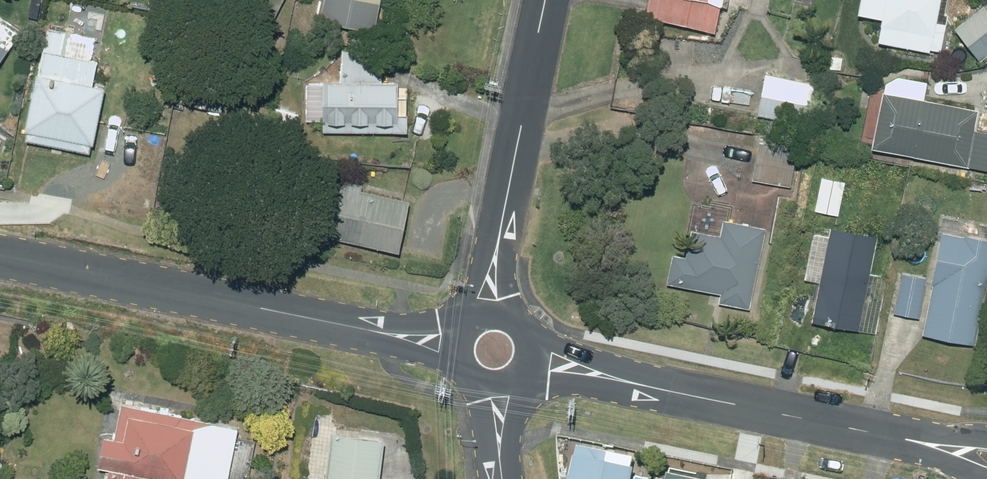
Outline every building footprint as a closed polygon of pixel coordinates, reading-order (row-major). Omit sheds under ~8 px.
[(316,20),(371,32),(377,0),(320,0),(316,20)] [(643,18),(713,32),(719,0),(647,0),(643,18)] [(876,43),(927,53),(927,50),(938,52),(946,17),(936,15),(939,0),(857,0),(854,15),(881,20),(876,43)] [(982,6),(952,29),(978,63),(986,56),(986,13),(982,6)] [(30,76),(19,133),(89,146),(100,89),(89,87),(94,62),(85,61),(88,48),(60,43),(62,33),(44,29),(34,76),(30,76)] [(357,33),(339,29),(336,43),(354,47),(357,33)] [(339,54),(340,84),(304,84),(303,121),(320,121),(320,133),(404,133),(405,97),(395,97),(395,83),(379,83),(379,54),(339,54)] [(763,74),(756,114),(809,124),(816,84),(763,74)] [(868,149),(986,171),(986,134),(972,131),(975,111),(922,102),(925,83),(883,75),(868,149)] [(749,180),(789,188),(795,150),(756,143),(749,180)] [(805,177),(799,211),(825,216),(832,182),(805,177)] [(395,254),(406,202),(325,185),(314,236),(395,254)] [(669,255),(663,285),(718,295),(716,304),(748,310),(763,230),(720,222),(717,237),(688,231),(683,257),(669,255)] [(827,228),(808,323),(857,332),(875,237),(827,228)] [(920,335),(974,346),(986,275),(986,243),(939,234),(920,335)] [(900,275),(892,313),(917,318),(925,280),(900,275)] [(105,472),(104,478),(225,478),(234,426),(118,404),(111,442),(99,440),(94,470),(105,472)] [(322,478),(375,478),(380,442),(328,435),(322,478)] [(568,478),(573,478),(630,478),(633,465),(605,459),(606,451),(575,445),(568,478)]
